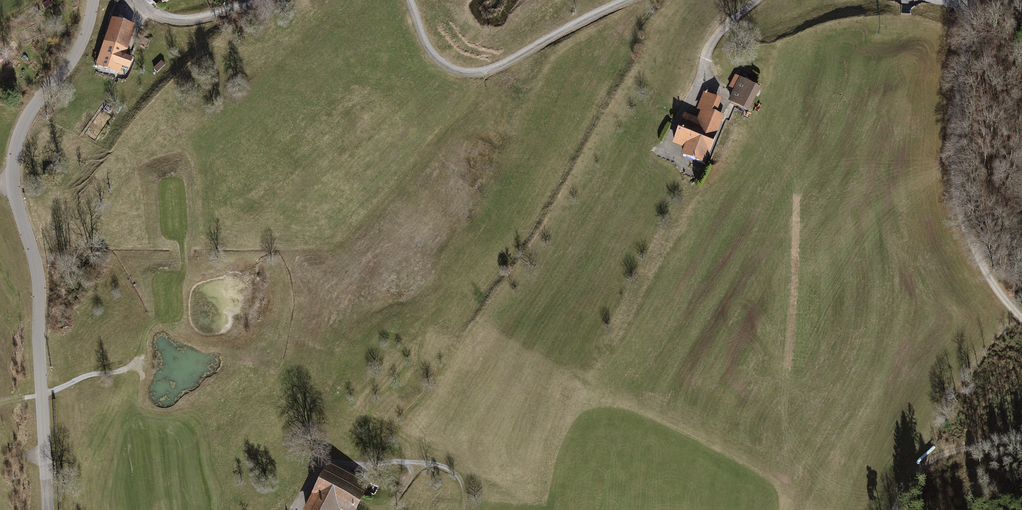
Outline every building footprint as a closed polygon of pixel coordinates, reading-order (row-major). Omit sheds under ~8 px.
[(119,75),(121,70),(129,73),(133,62),(125,59),(135,29),(113,21),(97,68),(119,75)] [(737,89),(730,102),(747,111),(759,88),(736,76),(731,86),(737,89)] [(683,156),(704,164),(723,118),(713,114),(719,101),(704,95),(699,108),(702,110),(698,120),(686,115),(675,143),(687,148),(683,156)] [(338,470),(326,473),(307,509),(338,509),(340,506),(349,509),(352,509),(365,484),(338,470)]
